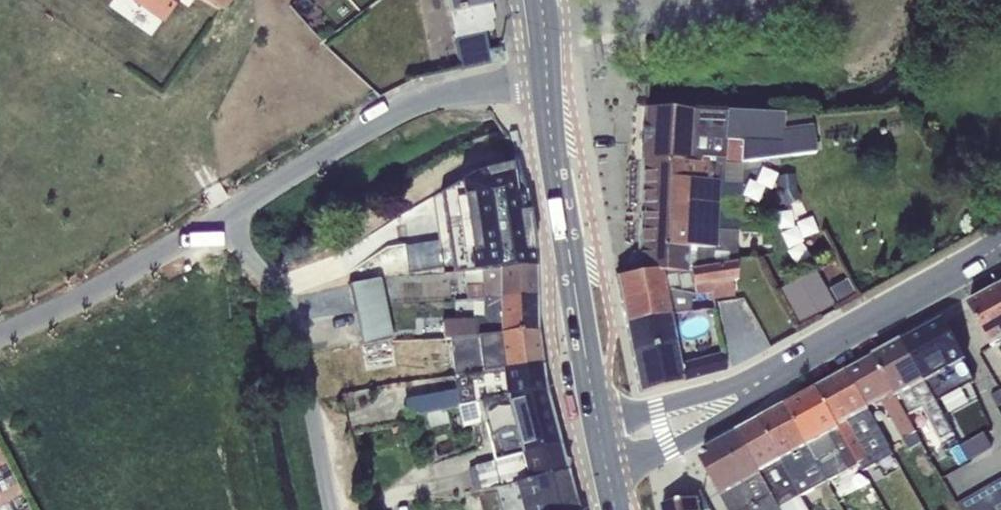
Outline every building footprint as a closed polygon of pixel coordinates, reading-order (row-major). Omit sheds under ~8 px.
[(161,25),(179,0),(128,0),(161,25)] [(223,13),(232,0),(204,0),(223,13)] [(459,70),(490,63),(484,32),(492,30),(490,20),(493,19),(490,0),(445,0),(459,70)] [(626,264),(625,275),(737,265),(743,163),(814,154),(809,113),(644,108),(638,253),(633,254),(626,264)] [(471,174),(440,192),(452,273),(463,272),(534,268),(530,244),(521,185),(515,163),(471,174)] [(794,175),(775,177),(777,195),(783,207),(800,199),(795,189),(794,175)] [(737,265),(625,275),(615,277),(620,301),(670,290),(674,292),(694,296),(711,294),(711,299),(733,296),(731,281),(736,280),(737,265)] [(534,268),(463,272),(466,303),(482,302),(534,297),(534,268)] [(814,270),(779,290),(798,325),(834,306),(814,270)] [(349,286),(354,311),(385,306),(379,279),(349,286)] [(670,290),(620,301),(625,324),(667,314),(668,314),(690,311),(691,301),(695,302),(694,296),(674,292),(670,290)] [(999,290),(968,307),(989,347),(1000,340),(1000,295),(999,290)] [(534,297),(482,302),(482,320),(441,322),(442,339),(449,339),(535,332),(534,297)] [(392,339),(385,306),(354,311),(360,345),(392,339)] [(667,314),(625,324),(630,351),(671,343),(667,314)] [(943,321),(922,332),(945,372),(961,362),(965,360),(943,321)] [(535,332),(449,339),(454,376),(540,366),(535,332)] [(922,332),(902,343),(925,383),(945,372),(922,332)] [(671,343),(630,351),(638,393),(725,370),(721,353),(675,365),(671,343)] [(902,343),(873,359),(906,417),(922,408),(940,441),(954,435),(937,405),(925,383),(902,343)] [(873,359),(846,374),(867,411),(882,401),(908,451),(921,444),(906,417),(873,359)] [(961,362),(945,372),(957,393),(973,383),(961,362)] [(540,366),(454,376),(455,391),(403,400),(407,417),(425,415),(445,411),(458,408),(543,391),(540,366)] [(945,372),(925,383),(937,405),(957,393),(945,372)] [(846,374),(815,391),(858,465),(862,472),(892,455),(867,411),(846,374)] [(543,391),(458,408),(463,428),(483,423),(493,463),(539,451),(558,447),(543,391)] [(815,391),(786,407),(817,462),(837,451),(847,470),(848,471),(858,465),(815,391)] [(817,462),(786,407),(760,421),(802,496),(827,482),(827,480),(817,462)] [(445,411),(425,415),(429,429),(449,424),(445,411)] [(737,434),(780,509),(810,509),(802,496),(760,421),(737,434)] [(984,433),(960,446),(969,461),(992,448),(984,433)] [(737,434),(704,452),(700,462),(728,509),(746,509),(750,508),(751,509),(780,509),(737,434)] [(562,460),(553,457),(542,460),(539,451),(493,463),(468,469),(473,492),(477,490),(482,509),(575,509),(562,460)] [(817,462),(827,480),(847,470),(837,451),(817,462)] [(957,503),(961,509),(1000,509),(1000,478),(957,503)] [(698,500),(661,507),(661,509),(700,509),(698,500)]
